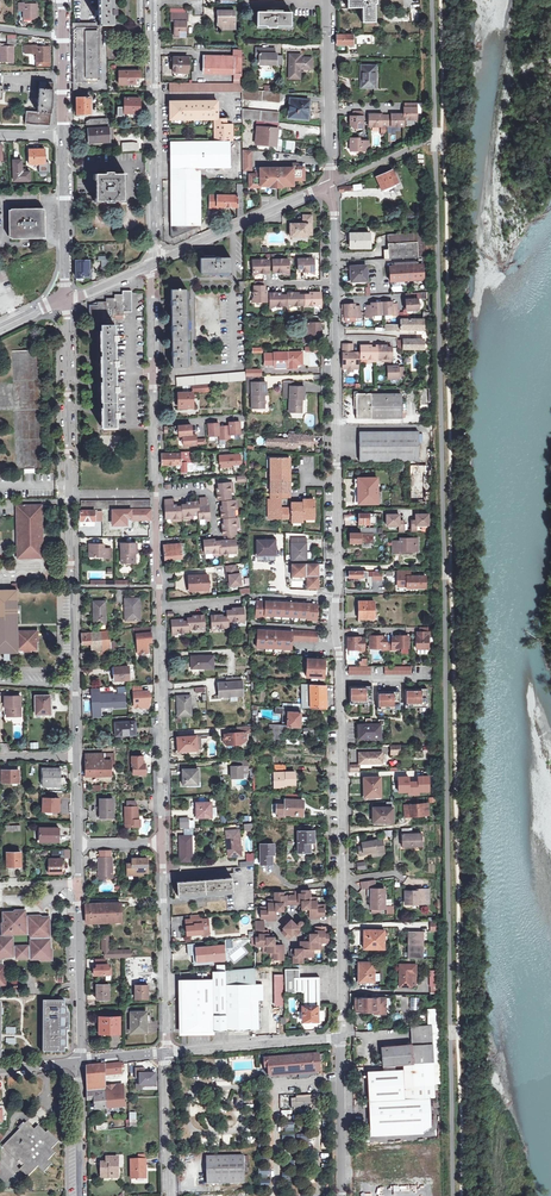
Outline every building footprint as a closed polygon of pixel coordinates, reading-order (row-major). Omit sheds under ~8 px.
[(113,16),(117,16),(117,9),(113,9),(113,0),(98,0),(99,27),(113,27),(113,16)] [(348,7),(362,6),(362,21),(375,21),(375,3),(376,3),(376,0),(348,0),(348,7)] [(19,11),(23,11),(23,19),(37,19),(36,4),(23,4),(23,3),(18,3),(19,11)] [(256,26),(265,26),(265,27),(275,28),(275,26),(289,26),(290,13),(281,12),(281,10),(265,10),(265,12),(257,12),(256,26)] [(228,25),(233,25),(233,11),(219,11),(219,28),(228,28),(228,25)] [(174,21),(174,29),(173,36),(185,36),(185,22),(186,22),(187,14),(170,14),(170,21),(172,21),(174,21)] [(76,29),(97,28),(97,23),(73,23),(73,91),(76,91),(78,91),(78,82),(76,82),(76,29)] [(98,81),(97,28),(76,29),(76,82),(78,82),(98,81)] [(353,44),(353,36),(355,36),(355,35),(337,35),(337,44),(353,44)] [(13,61),(13,47),(16,46),(16,39),(11,39),(7,39),(7,46),(0,46),(0,61),(13,61)] [(37,45),(28,46),(29,53),(37,53),(37,66),(50,65),(50,47),(45,47),(45,44),(41,44),(42,47),(37,47),(37,45)] [(256,48),(255,54),(259,54),(259,57),(259,62),(269,63),(269,65),(276,65),(276,53),(273,53),(274,49),(256,48)] [(233,73),(233,82),(242,83),(241,50),(233,49),(233,57),(203,56),(203,73),(233,73)] [(288,78),(299,79),(299,69),(310,69),(310,58),(300,58),(300,55),(289,55),(288,78)] [(173,57),(173,58),(173,62),(173,64),(172,72),(174,72),(174,77),(186,77),(186,73),(187,73),(188,58),(173,57)] [(360,85),(374,86),(374,65),(360,64),(360,85)] [(119,84),(135,84),(135,71),(119,71),(119,84)] [(45,82),(44,89),(53,90),(53,83),(45,82)] [(169,93),(242,93),(242,89),(242,87),(242,85),(242,83),(233,82),(232,82),(169,82),(169,93)] [(51,106),(53,90),(44,89),(39,89),(37,113),(26,112),(25,123),(49,125),(51,106)] [(242,89),(242,93),(242,99),(279,102),(280,92),(273,92),(270,92),(264,91),(249,90),(243,89),(242,89)] [(90,91),(78,91),(76,91),(77,114),(90,114),(90,91)] [(124,113),(139,113),(139,98),(124,98),(124,113)] [(289,116),(306,118),(307,101),(291,99),(289,116)] [(402,112),(402,118),(415,118),(415,113),(419,113),(419,101),(405,101),(405,105),(402,105),(402,112)] [(169,120),(213,120),(217,120),(217,104),(217,102),(207,102),(207,104),(202,104),(202,102),(183,102),(183,104),(179,104),(179,102),(169,102),(169,120)] [(257,120),(278,122),(278,113),(242,110),(243,119),(257,120)] [(361,128),(361,120),(361,112),(359,110),(352,110),(352,116),(348,116),(348,124),(352,128),(361,128)] [(380,112),(367,113),(367,125),(380,125),(380,131),(385,131),(385,124),(385,113),(380,113),(380,112)] [(389,113),(385,113),(385,124),(390,123),(390,125),(402,124),(402,118),(402,112),(389,112),(389,113)] [(110,127),(109,118),(90,119),(86,121),(86,128),(110,127)] [(232,141),(232,130),(225,130),(225,125),(225,120),(217,120),(213,120),(213,141),(219,141),(229,141),(232,141)] [(278,122),(257,120),(255,143),(276,145),(278,122)] [(366,120),(361,120),(361,128),(361,129),(358,132),(357,132),(356,137),(349,137),(349,150),(364,150),(368,148),(367,131),(366,129),(366,120)] [(114,141),(114,134),(113,128),(113,127),(102,128),(102,141),(89,141),(89,142),(114,141)] [(89,129),(89,141),(102,141),(102,128),(89,129)] [(170,169),(200,169),(229,168),(229,141),(219,141),(213,141),(170,142),(170,159),(170,169)] [(123,143),(123,151),(139,150),(139,143),(135,142),(123,143)] [(44,149),(29,149),(29,163),(44,163),(44,149)] [(251,150),(242,149),(242,170),(251,170),(251,150)] [(30,180),(30,172),(24,173),(24,170),(22,170),(22,160),(14,161),(14,181),(30,180)] [(268,173),(268,168),(266,168),(266,186),(273,185),(277,185),(285,185),(285,184),(291,184),(291,179),(291,177),(296,177),(296,179),(302,179),(302,166),(297,166),(297,163),(291,163),(291,167),(282,167),(282,173),(277,173),(277,169),(273,168),(273,173),(268,173)] [(264,184),(265,186),(266,186),(266,168),(259,168),(259,170),(253,170),(253,174),(248,174),(247,187),(254,187),(253,184),(259,184),(264,184)] [(170,169),(170,180),(200,180),(200,169),(170,169)] [(377,177),(382,189),(392,184),(398,182),(393,170),(377,177)] [(95,199),(107,200),(107,202),(113,201),(113,200),(122,199),(122,172),(111,172),(111,171),(105,171),(105,172),(95,173),(95,199)] [(200,180),(170,180),(170,194),(197,195),(199,195),(200,180)] [(199,226),(199,195),(197,195),(170,194),(169,236),(171,238),(199,226)] [(241,204),(241,196),(216,195),(209,195),(209,205),(216,205),(216,207),(236,207),(236,218),(242,215),(242,204),(241,204)] [(11,238),(32,237),(41,237),(42,209),(11,209),(11,238)] [(303,223),(291,223),(291,237),(309,237),(309,234),(313,234),(313,215),(303,215),(303,223)] [(350,247),(361,247),(361,246),(370,246),(370,233),(350,233),(350,247)] [(388,234),(389,258),(417,257),(422,257),(427,256),(427,242),(418,242),(417,233),(388,234)] [(98,260),(101,260),(101,268),(106,268),(106,266),(108,266),(109,260),(107,260),(107,256),(98,256),(98,260)] [(201,273),(232,273),(231,257),(215,258),(201,258),(201,273)] [(394,263),(394,266),(422,265),(422,257),(417,257),(417,262),(394,263)] [(299,271),(308,271),(315,274),(314,259),(299,259),(299,271)] [(89,260),(76,260),(76,278),(83,278),(83,277),(89,277),(89,260)] [(264,272),(269,272),(269,260),(254,260),(254,276),(260,273),(264,273),(264,272)] [(274,260),(274,272),(280,272),(283,272),(290,275),(289,260),(274,260)] [(394,266),(389,267),(390,281),(424,280),(423,265),(422,265),(394,266)] [(351,281),(367,280),(366,266),(350,267),(351,281)] [(268,301),(268,293),(266,293),(266,286),(255,286),(255,295),(253,302),(268,301)] [(172,320),(173,367),(188,367),(187,289),(172,289),(172,320)] [(90,326),(96,326),(99,326),(99,322),(107,322),(107,319),(115,319),(115,315),(124,315),(124,311),(132,311),(132,291),(123,291),(123,294),(115,295),(115,298),(107,298),(107,302),(99,302),(99,305),(90,305),(90,326)] [(279,295),(279,293),(271,293),(271,308),(277,306),(287,305),(287,295),(279,295)] [(304,305),(304,295),(297,295),(297,293),(288,293),(288,308),(295,305),(304,305)] [(322,308),(321,293),(313,293),(313,295),(306,295),(306,305),(315,305),(322,308)] [(413,299),(412,294),(412,293),(406,294),(406,298),(409,298),(409,299),(406,299),(407,310),(420,309),(419,298),(413,299)] [(382,302),(382,316),(392,315),(392,317),(400,317),(400,310),(398,310),(398,306),(393,306),(393,301),(382,302)] [(382,302),(371,303),(372,307),(367,307),(367,312),(366,312),(366,318),(372,318),(372,316),(382,316),(382,302)] [(355,303),(345,304),(345,309),(345,318),(356,317),(356,319),(362,319),(362,312),(360,312),(360,308),(356,308),(355,303)] [(424,320),(400,320),(400,325),(401,330),(424,330),(424,323),(429,323),(428,312),(424,312),(424,320)] [(304,341),(311,341),(311,335),(321,335),(321,323),(304,323),(304,341)] [(118,335),(115,335),(115,325),(101,325),(102,363),(103,409),(103,428),(117,428),(117,418),(120,418),(120,411),(117,412),(117,392),(119,392),(119,386),(117,386),(116,367),(119,367),(119,361),(116,361),(116,341),(118,341),(118,335)] [(408,348),(425,349),(425,340),(404,339),(405,348),(406,348),(408,348)] [(353,344),(345,344),(345,349),(343,349),(343,353),(343,369),(359,369),(359,353),(353,353),(350,353),(350,351),(353,351),(353,344)] [(369,345),(361,345),(361,358),(369,358),(369,361),(377,361),(377,358),(377,347),(372,347),(369,347),(369,345)] [(377,347),(377,358),(385,358),(385,361),(393,361),(392,347),(388,347),(385,348),(385,346),(377,346),(377,347)] [(15,410),(17,470),(30,469),(43,469),(43,455),(41,394),(39,350),(13,351),(14,383),(0,384),(0,411),(15,410)] [(301,361),(301,352),(275,353),(275,354),(266,354),(265,363),(275,363),(275,368),(288,367),(288,365),(298,365),(301,361)] [(399,366),(388,366),(388,379),(399,379),(399,376),(406,376),(405,368),(399,368),(399,366)] [(204,384),(209,384),(246,380),(246,377),(246,372),(177,378),(177,386),(184,386),(192,385),(204,384)] [(258,377),(246,377),(246,380),(246,394),(252,394),(252,383),(258,382),(258,377)] [(252,383),(252,394),(252,408),(265,408),(265,395),(267,395),(267,382),(258,382),(252,383)] [(193,392),(204,392),(210,391),(209,384),(204,384),(192,385),(193,392)] [(192,385),(184,386),(184,393),(179,393),(179,408),(193,408),(193,392),(192,385)] [(291,387),(290,399),(289,412),(302,412),(302,400),(305,400),(305,387),(291,387)] [(357,419),(371,419),(371,418),(402,418),(402,394),(372,393),(371,393),(356,393),(357,419)] [(230,429),(225,430),(226,439),(231,439),(231,435),(241,434),(240,422),(230,423),(230,429)] [(219,423),(209,424),(210,437),(220,436),(220,440),(226,439),(225,430),(220,430),(219,423)] [(180,436),(184,435),(193,435),(192,427),(189,427),(188,425),(179,426),(180,436)] [(360,461),(419,461),(419,432),(359,432),(360,451),(360,461)] [(304,443),(313,444),(314,435),(289,434),(289,440),(267,438),(267,445),(284,446),(298,446),(298,445),(298,442),(304,442),(304,443)] [(184,435),(184,445),(193,445),(193,443),(197,443),(197,435),(193,435),(184,435)] [(163,453),(163,465),(181,465),(181,453),(163,453)] [(271,458),(272,470),(272,495),(272,499),(269,499),(269,519),(291,519),(291,522),(304,522),(304,518),(315,518),(315,501),(308,501),(308,499),(303,499),(303,502),(299,502),(299,504),(291,504),(291,508),(281,508),(281,499),(291,498),(291,489),(290,489),(289,474),(291,474),(291,465),(289,465),(289,457),(271,458)] [(431,472),(411,472),(411,490),(432,490),(432,489),(432,482),(432,480),(431,472)] [(359,491),(378,491),(377,478),(359,478),(360,484),(358,484),(359,491)] [(218,500),(231,499),(231,491),(233,490),(233,483),(218,484),(219,492),(218,492),(218,500)] [(432,502),(432,490),(411,490),(411,502),(419,502),(419,506),(426,506),(426,502),(432,502)] [(378,503),(378,491),(359,491),(359,498),(360,498),(360,504),(378,503)] [(200,519),(210,518),(209,506),(207,506),(206,498),(200,499),(201,507),(199,507),(199,515),(200,519)] [(81,506),(80,506),(80,510),(113,510),(116,510),(149,509),(151,509),(151,500),(149,500),(136,500),(81,500),(81,506)] [(222,517),(235,516),(234,508),(237,508),(237,501),(223,502),(223,509),(221,510),(222,517)] [(199,515),(199,507),(198,502),(190,502),(190,504),(183,505),(184,519),(192,518),(191,515),(199,515)] [(17,505),(17,517),(18,558),(44,558),(43,505),(17,505)] [(165,505),(166,519),(174,518),(174,521),(182,521),(182,507),(174,507),(174,505),(165,505)] [(151,509),(149,509),(116,510),(116,517),(114,517),(115,523),(122,523),(122,525),(128,525),(128,519),(132,519),(132,520),(145,520),(145,518),(151,518),(151,515),(152,515),(151,509)] [(96,520),(96,515),(96,511),(81,511),(81,521),(96,520)] [(359,524),(376,524),(376,514),(360,514),(359,524)] [(400,515),(387,515),(387,526),(400,526),(400,532),(404,532),(404,521),(400,521),(400,515)] [(429,515),(416,515),(416,521),(411,521),(412,532),(416,532),(416,526),(429,526),(429,515)] [(223,530),(223,535),(236,534),(236,526),(239,526),(238,519),(224,520),(225,527),(223,527),(223,530)] [(374,532),(361,532),(361,533),(350,533),(350,543),(361,543),(361,538),(374,538),(374,532)] [(401,541),(396,541),(396,553),(401,553),(401,551),(416,550),(416,544),(418,544),(418,538),(401,538),(401,541)] [(212,539),(206,540),(204,540),(205,553),(214,552),(214,555),(221,555),(221,554),(220,541),(213,541),(212,539)] [(220,541),(221,554),(236,553),(235,539),(224,540),(220,541)] [(307,539),(292,539),(292,562),(307,561),(307,539)] [(258,555),(276,554),(276,540),(258,540),(258,555)] [(122,564),(136,564),(136,553),(137,553),(137,543),(121,543),(122,564)] [(167,559),(187,558),(186,543),(164,545),(165,550),(165,560),(167,559)] [(101,557),(101,544),(90,544),(90,557),(101,557)] [(105,544),(101,544),(101,557),(105,557),(105,559),(110,559),(109,549),(105,548),(105,544)] [(324,564),(293,564),(293,576),(307,576),(318,576),(324,569),(324,564)] [(236,565),(226,566),(227,576),(229,576),(230,587),(241,586),(240,574),(239,574),(239,570),(236,570),(236,565)] [(318,576),(307,576),(307,580),(307,588),(325,588),(324,569),(318,576)] [(410,576),(410,570),(397,570),(397,578),(399,578),(399,586),(417,586),(417,588),(425,588),(425,576),(410,576)] [(190,589),(197,588),(197,591),(209,590),(208,575),(190,576),(190,589)] [(0,590),(0,653),(18,652),(18,650),(24,650),(24,648),(31,648),(31,650),(37,650),(36,631),(18,631),(17,589),(0,590)] [(126,620),(140,620),(140,598),(125,599),(126,620)] [(94,624),(106,624),(106,601),(94,601),(94,624)] [(318,604),(257,601),(257,607),(256,614),(260,615),(260,617),(265,617),(266,614),(308,617),(308,620),(313,620),(313,618),(317,618),(318,604)] [(360,618),(374,618),(374,602),(360,602),(360,618)] [(227,611),(228,616),(222,617),(220,617),(220,615),(212,615),(213,630),(219,627),(228,627),(228,621),(238,620),(244,623),(244,608),(235,608),(235,610),(227,611)] [(188,618),(188,621),(183,621),(180,622),(180,620),(172,620),(173,635),(179,632),(189,631),(188,628),(198,628),(205,631),(204,615),(196,616),(196,618),(188,618)] [(151,626),(133,628),(134,634),(137,634),(138,653),(149,653),(148,642),(152,642),(151,626)] [(293,632),(258,630),(257,646),(292,648),(292,640),(293,632)] [(84,644),(92,644),(98,643),(111,642),(111,641),(113,641),(113,637),(110,637),(110,631),(83,634),(84,644)] [(305,631),(295,631),(295,640),(314,641),(315,632),(305,631)] [(420,637),(417,637),(417,649),(429,649),(429,637),(431,636),(431,632),(420,632),(420,637)] [(387,642),(387,639),(382,639),(382,636),(370,636),(370,648),(382,648),(382,650),(389,650),(389,642),(387,642)] [(396,639),(392,639),(392,642),(389,642),(389,650),(397,650),(397,648),(409,648),(409,636),(396,636),(396,639)] [(348,650),(360,650),(360,651),(365,651),(365,640),(361,640),(360,637),(348,637),(348,650)] [(112,649),(111,641),(111,642),(98,643),(98,650),(108,649),(112,649)] [(192,669),(214,668),(214,656),(191,656),(192,669)] [(306,677),(327,678),(328,667),(325,667),(325,660),(307,659),(306,677)] [(115,667),(116,676),(116,680),(130,680),(129,666),(115,667)] [(371,667),(349,667),(349,675),(371,674),(371,667)] [(220,696),(243,695),(242,682),(219,683),(220,696)] [(326,685),(302,684),(302,708),(326,709),(326,697),(326,685)] [(372,686),(350,686),(350,704),(372,704),(372,686)] [(428,689),(405,689),(405,708),(428,708),(428,689)] [(400,692),(378,692),(378,709),(400,709),(400,692)] [(92,694),(93,709),(101,709),(101,707),(114,706),(114,708),(126,707),(125,694),(109,695),(109,693),(92,694)] [(36,714),(51,714),(51,696),(36,696),(36,714)] [(178,716),(192,716),(191,696),(178,696),(178,716)] [(6,707),(7,707),(8,716),(22,716),(22,697),(6,697),(6,707)] [(287,725),(287,733),(292,733),(292,732),(300,732),(302,708),(283,707),(276,706),(276,713),(288,714),(288,725),(287,725)] [(116,736),(136,735),(135,722),(116,723),(116,736)] [(287,725),(273,724),(273,733),(276,733),(276,734),(286,734),(287,733),(287,725)] [(359,738),(381,738),(380,724),(358,725),(359,738)] [(252,732),(252,730),(252,726),(237,727),(237,733),(223,734),(224,743),(227,745),(240,744),(240,740),(246,740),(246,736),(248,735),(248,733),(252,732)] [(178,752),(197,750),(196,736),(177,737),(178,752)] [(400,745),(391,745),(391,755),(400,754),(400,745)] [(378,754),(378,752),(359,753),(360,763),(383,763),(383,754),(378,754)] [(111,764),(114,764),(114,754),(105,754),(105,761),(104,761),(104,754),(86,755),(86,776),(111,776),(111,764)] [(132,764),(133,764),(133,774),(146,774),(145,764),(143,764),(143,758),(132,759),(132,764)] [(232,779),(244,778),(244,773),(250,773),(250,762),(232,762),(232,779)] [(43,785),(51,785),(52,785),(59,785),(59,768),(44,768),(43,785)] [(183,786),(198,785),(198,769),(182,770),(183,786)] [(19,771),(8,771),(8,770),(2,770),(2,782),(19,782),(19,771)] [(286,772),(277,772),(274,773),(275,779),(276,779),(276,785),(287,785),(296,784),(296,772),(286,772)] [(408,776),(397,776),(397,793),(408,793),(408,795),(419,795),(419,792),(430,792),(429,775),(416,775),(416,781),(408,781),(408,776)] [(364,777),(364,794),(370,794),(370,797),(381,797),(380,777),(364,777)] [(43,798),(43,810),(52,810),(53,810),(59,811),(60,798),(43,798)] [(102,810),(102,818),(113,818),(113,798),(100,798),(100,810),(102,810)] [(300,801),(286,800),(285,800),(285,804),(277,803),(277,816),(285,816),(285,814),(298,815),(298,814),(303,814),(304,801),(300,801)] [(197,809),(198,809),(198,817),(212,817),(212,802),(197,803),(197,809)] [(428,803),(405,805),(406,817),(421,816),(423,814),(429,813),(428,803)] [(137,815),(138,815),(138,806),(125,806),(125,819),(128,819),(128,826),(141,826),(140,819),(138,819),(137,819),(137,815)] [(374,822),(393,822),(393,807),(374,807),(374,822)] [(188,817),(178,817),(179,828),(194,827),(194,819),(188,820),(188,817)] [(40,841),(59,841),(59,828),(40,828),(40,841)] [(229,857),(242,856),(239,830),(226,831),(229,857)] [(299,852),(310,852),(310,842),(315,842),(315,831),(299,831),(299,852)] [(402,845),(414,844),(415,844),(417,844),(417,847),(422,846),(422,833),(402,834),(402,845)] [(180,857),(182,857),(182,862),(192,862),(192,857),(191,857),(191,847),(192,847),(192,836),(180,836),(180,857)] [(363,846),(359,847),(360,856),(373,853),(373,856),(385,854),(383,839),(362,842),(363,846)] [(261,864),(272,864),(272,855),(275,855),(274,844),(260,844),(261,864)] [(7,866),(17,866),(21,866),(21,852),(7,852),(7,866)] [(133,858),(133,864),(128,864),(128,870),(135,875),(143,875),(143,872),(147,872),(147,858),(133,858)] [(49,873),(65,873),(65,865),(62,865),(62,859),(49,859),(49,873)] [(113,861),(101,862),(100,862),(101,883),(114,882),(113,861)] [(178,896),(233,892),(232,877),(177,882),(178,896)] [(374,880),(361,882),(362,889),(375,887),(374,880)] [(280,916),(280,913),(280,903),(283,903),(283,905),(286,905),(299,905),(299,903),(302,903),(305,903),(305,911),(305,914),(309,913),(309,918),(317,918),(317,916),(324,916),(324,904),(317,904),(317,897),(310,897),(310,889),(301,890),(301,893),(298,893),(298,895),(283,896),(283,891),(274,892),(274,900),(268,899),(268,907),(261,907),(261,918),(268,918),(268,920),(276,920),(276,916),(280,916)] [(372,897),(370,897),(370,903),(370,908),(371,908),(371,913),(380,912),(380,909),(384,909),(384,889),(372,889),(372,897)] [(405,904),(418,904),(418,902),(424,902),(424,890),(418,890),(418,892),(414,892),(405,892),(405,904)] [(119,901),(83,902),(84,924),(122,922),(120,913),(119,901)] [(394,914),(394,905),(386,905),(386,914),(394,914)] [(4,913),(4,922),(2,924),(3,937),(0,937),(0,959),(3,959),(5,957),(17,956),(17,958),(32,958),(32,959),(41,959),(42,960),(53,960),(52,950),(51,948),(50,918),(42,918),(41,917),(29,917),(29,918),(26,918),(23,914),(24,913),(22,911),(15,911),(14,913),(4,913)] [(186,935),(201,934),(201,936),(210,935),(208,918),(202,918),(201,914),(189,915),(189,919),(185,919),(186,935)] [(284,929),(282,932),(288,939),(291,936),(293,937),(299,931),(297,929),(299,928),(291,920),(283,928),(284,929)] [(279,940),(276,940),(266,940),(266,937),(269,937),(269,934),(268,934),(268,930),(264,930),(264,921),(255,921),(255,930),(259,930),(259,937),(255,937),(255,946),(264,946),(264,952),(271,953),(271,960),(283,960),(283,945),(279,945),(279,940)] [(438,921),(430,921),(431,931),(439,931),(438,921)] [(299,962),(302,962),(302,956),(314,956),(314,949),(321,949),(321,942),(329,942),(329,926),(316,926),(316,931),(315,931),(315,934),(317,934),(317,937),(308,937),(304,937),(304,941),(301,941),(300,949),(291,949),(291,958),(293,958),(293,962),(299,962)] [(364,930),(364,942),(372,943),(372,949),(384,949),(385,930),(364,930)] [(424,959),(424,953),(424,932),(408,932),(408,959),(424,959)] [(225,948),(233,947),(232,938),(224,939),(225,948)] [(224,944),(195,947),(196,963),(213,962),(226,961),(224,944)] [(196,963),(195,947),(191,947),(187,947),(188,963),(196,963)] [(91,976),(110,976),(110,963),(104,963),(104,959),(94,959),(94,967),(91,967),(91,976)] [(359,982),(374,982),(374,980),(380,980),(380,973),(374,973),(374,963),(359,962),(359,982)] [(416,964),(400,964),(399,986),(411,986),(411,974),(416,974),(416,964)] [(256,990),(256,984),(256,968),(225,971),(226,1030),(251,1030),(252,1029),(256,1029),(256,990)] [(226,1030),(225,971),(225,969),(217,970),(217,972),(213,972),(213,976),(213,980),(180,980),(181,1033),(214,1032),(214,1031),(226,1030)] [(299,969),(287,969),(287,993),(304,992),(304,1006),(318,1006),(320,1006),(319,977),(299,978),(299,969)] [(97,1000),(110,1000),(110,985),(97,985),(97,1000)] [(136,999),(148,999),(148,986),(135,986),(136,999)] [(410,997),(409,1009),(418,1009),(418,997),(410,997)] [(378,1011),(378,1014),(387,1014),(387,998),(356,998),(356,1011),(373,1011),(378,1011)] [(65,1003),(43,1003),(43,1053),(65,1053),(65,1049),(69,1049),(70,1015),(67,1015),(67,1009),(65,1009),(65,1003)] [(318,1021),(318,1006),(304,1006),(302,1006),(303,1021),(318,1021)] [(131,1032),(147,1032),(147,1012),(131,1012),(131,1032)] [(100,1033),(119,1033),(119,1017),(100,1017),(100,1033)] [(367,1071),(368,1075),(369,1100),(430,1096),(437,1095),(436,1083),(435,1072),(435,1068),(434,1061),(433,1046),(432,1038),(431,1025),(427,1026),(412,1027),(410,1027),(411,1039),(411,1043),(409,1043),(408,1044),(408,1046),(382,1048),(384,1066),(403,1064),(404,1070),(367,1071)] [(441,1061),(439,1037),(438,1025),(431,1025),(432,1038),(433,1046),(434,1061),(441,1061)] [(265,1067),(269,1067),(269,1074),(272,1077),(318,1073),(320,1071),(320,1063),(322,1063),(324,1059),(324,1055),(319,1055),(319,1054),(265,1058),(265,1067)] [(121,1063),(105,1065),(106,1074),(122,1073),(121,1063)] [(88,1083),(103,1083),(102,1065),(89,1067),(87,1068),(88,1083)] [(138,1073),(144,1073),(144,1068),(135,1068),(135,1078),(138,1078),(138,1073)] [(138,1073),(138,1078),(138,1087),(156,1086),(156,1073),(144,1073),(138,1073)] [(103,1083),(88,1083),(88,1098),(95,1097),(106,1096),(106,1087),(103,1088),(103,1083)] [(106,1096),(107,1108),(125,1107),(123,1085),(106,1087),(106,1096)] [(95,1097),(96,1110),(107,1108),(106,1096),(95,1097)] [(369,1100),(369,1103),(371,1134),(371,1135),(424,1132),(423,1126),(432,1125),(430,1097),(430,1096),(369,1100)] [(18,1162),(20,1160),(25,1165),(20,1170),(28,1178),(39,1166),(45,1172),(52,1164),(49,1161),(56,1153),(52,1149),(59,1141),(48,1130),(47,1132),(39,1125),(35,1129),(28,1122),(26,1123),(22,1120),(17,1126),(20,1129),(3,1147),(18,1162)] [(284,1132),(294,1131),(293,1122),(284,1123),(284,1132)] [(97,1131),(109,1130),(108,1123),(96,1124),(97,1131)] [(281,1135),(281,1141),(300,1141),(300,1143),(309,1143),(309,1135),(281,1135)] [(253,1136),(247,1138),(250,1145),(255,1143),(253,1136)] [(208,1184),(245,1183),(245,1155),(207,1157),(208,1184)] [(107,1164),(102,1164),(102,1175),(110,1175),(110,1178),(118,1178),(118,1159),(107,1159),(107,1164)] [(131,1160),(132,1178),(146,1178),(146,1160),(131,1160)] [(258,1176),(270,1176),(270,1165),(259,1165),(258,1176)] [(281,1181),(293,1181),(293,1172),(282,1172),(281,1181)] [(406,1183),(387,1183),(388,1195),(406,1195),(406,1183)] [(371,1184),(361,1185),(361,1193),(371,1193),(371,1184)]
